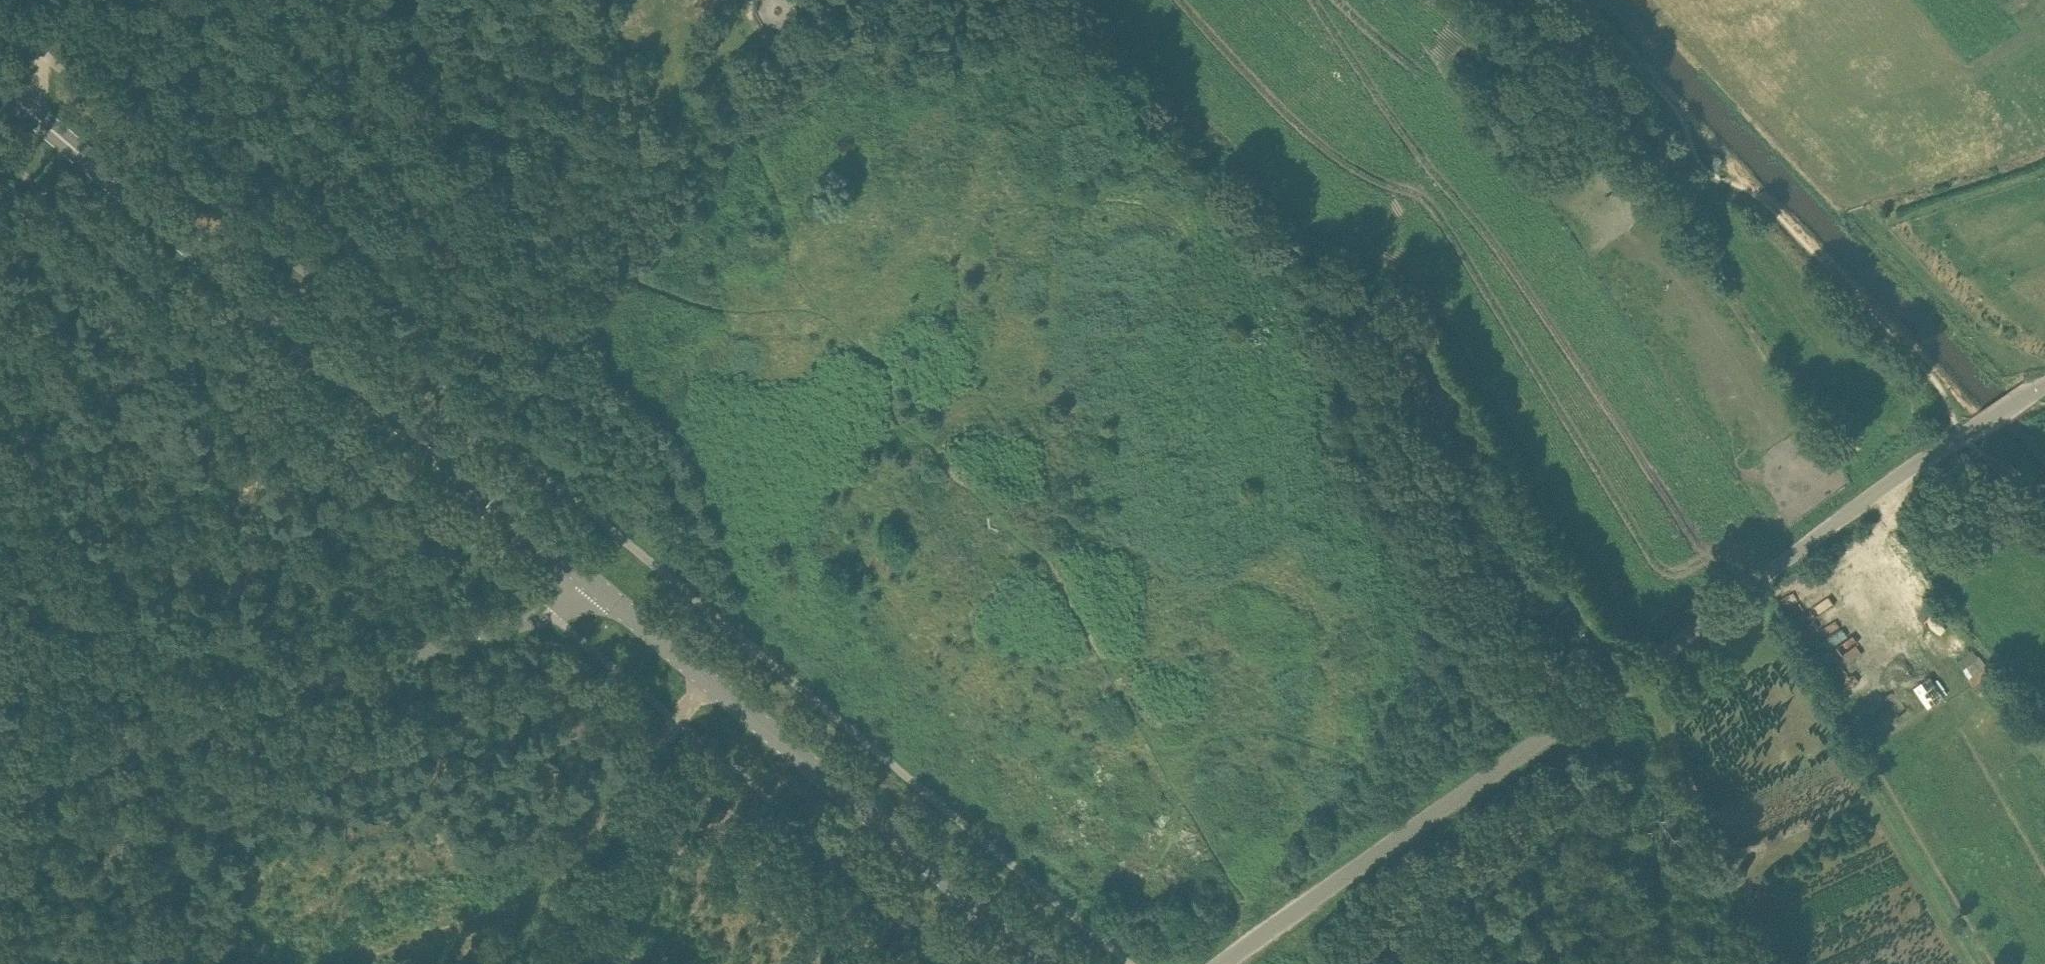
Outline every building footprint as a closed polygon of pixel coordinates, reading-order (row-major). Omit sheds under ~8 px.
[(1716,151),(1704,156),(1717,169),(1722,157),(1716,151)] [(1786,588),(1799,579),(1792,571),(1780,580),(1786,588)]
